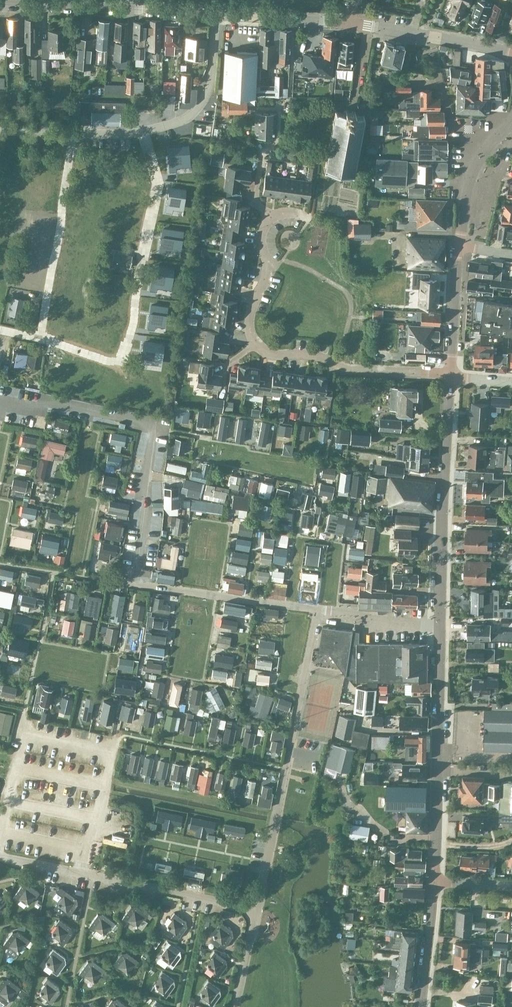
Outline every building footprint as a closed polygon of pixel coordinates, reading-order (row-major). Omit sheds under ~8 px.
[(449,14),(460,19),(466,5),(469,6),(472,0),(455,0),(449,14)] [(468,23),(479,27),(481,22),(485,24),(492,7),(493,3),(485,0),(478,0),(477,1),(468,23)] [(509,7),(494,2),(486,29),(498,33),(501,24),(503,25),(509,7)] [(19,19),(7,18),(7,46),(10,46),(15,46),(15,58),(15,61),(24,61),(24,58),(24,45),(18,45),(18,39),(19,19)] [(35,19),(24,19),(24,41),(26,41),(26,51),(35,52),(35,19)] [(108,48),(110,20),(98,19),(96,48),(108,48)] [(147,19),(147,20),(147,40),(145,40),(145,51),(160,51),(161,20),(147,19)] [(135,22),(134,35),(134,38),(138,38),(137,43),(135,43),(134,58),(144,58),(145,52),(146,22),(135,22)] [(114,38),(117,38),(117,42),(114,41),(113,63),(117,67),(124,68),(126,39),(128,39),(129,24),(115,23),(114,38)] [(179,48),(180,27),(165,26),(164,47),(179,48)] [(261,28),(259,64),(273,65),(273,61),(289,62),(291,30),(261,28)] [(49,43),(43,43),(44,56),(50,56),(66,56),(66,48),(66,30),(49,30),(49,43)] [(336,56),(337,37),(330,37),(330,34),(325,34),(325,35),(322,35),(321,55),(304,54),(303,76),(332,77),(333,56),(336,56)] [(186,38),(185,58),(205,59),(206,39),(186,38)] [(92,69),(93,39),(78,39),(76,68),(92,69)] [(400,65),(401,59),(403,54),(402,54),(404,46),(403,46),(402,46),(403,43),(387,40),(387,42),(386,42),(385,41),(385,43),(383,49),(381,54),(382,54),(380,61),(380,62),(381,62),(399,67),(400,65)] [(351,61),(352,42),(339,41),(337,66),(350,67),(351,61)] [(254,97),(254,96),(254,85),(256,53),(225,52),(223,96),(254,97)] [(503,61),(490,59),(475,58),(475,68),(503,69),(503,61)] [(32,77),(42,77),(41,59),(32,59),(32,77)] [(50,71),(50,59),(42,59),(42,72),(50,71)] [(469,81),(470,69),(450,67),(450,80),(469,81)] [(475,68),(475,78),(505,79),(504,70),(503,69),(475,68)] [(179,101),(179,108),(189,108),(193,105),(194,91),(190,90),(191,76),(181,75),(179,101)] [(254,85),(254,96),(287,97),(287,88),(282,88),(282,76),(274,76),(274,85),(254,85)] [(134,78),(126,77),(126,92),(142,93),(143,82),(134,81),(134,78)] [(506,88),(505,79),(475,78),(474,85),(474,87),(506,88)] [(164,82),(163,94),(174,95),(174,88),(170,88),(171,82),(164,82)] [(411,92),(410,84),(395,84),(396,92),(411,92)] [(456,85),(455,111),(485,112),(485,111),(488,111),(488,98),(474,98),(474,87),(474,85),(456,85)] [(506,88),(474,87),(474,98),(488,98),(506,96),(506,88)] [(406,101),(406,110),(419,110),(419,109),(419,110),(439,110),(439,97),(432,97),(432,89),(419,89),(419,91),(413,91),(413,101),(406,101)] [(68,98),(52,98),(52,110),(67,110),(68,98)] [(247,100),(223,100),(223,116),(229,116),(229,114),(247,114),(247,100)] [(91,114),(91,124),(109,125),(120,125),(120,115),(120,109),(125,109),(125,102),(92,101),(91,114)] [(345,112),(337,111),(336,111),(326,168),(355,174),(365,115),(356,114),(356,111),(345,109),(345,112)] [(416,124),(443,125),(443,123),(446,122),(446,118),(443,117),(443,111),(423,111),(423,116),(420,119),(420,124),(416,124)] [(275,137),(276,113),(256,112),(255,136),(275,137)] [(445,124),(443,125),(416,124),(416,129),(411,130),(410,136),(445,136),(445,132),(446,132),(446,125),(445,125),(445,124)] [(379,138),(370,136),(368,146),(377,148),(379,138)] [(448,140),(414,140),(413,159),(447,160),(448,140)] [(187,145),(167,147),(169,170),(175,170),(174,166),(180,165),(179,162),(188,161),(187,145)] [(405,185),(407,160),(377,158),(376,184),(405,185)] [(447,162),(431,161),(431,163),(417,163),(416,180),(432,181),(432,175),(447,176),(447,162)] [(235,191),(238,192),(239,182),(241,182),(241,183),(249,185),(250,171),(241,170),(241,169),(228,167),(227,169),(226,169),(225,177),(226,177),(225,190),(228,190),(228,192),(234,193),(235,191)] [(35,179),(50,180),(50,172),(36,171),(35,179)] [(270,176),(265,176),(262,194),(278,197),(281,178),(270,176)] [(296,180),(281,178),(278,197),(294,199),(296,180)] [(305,201),(305,200),(309,201),(311,182),(307,181),(296,180),(294,199),(293,199),(305,201)] [(168,187),(165,211),(171,212),(172,208),(176,209),(177,205),(183,206),(185,189),(168,187)] [(423,187),(412,187),(412,196),(423,197),(423,187)] [(49,190),(32,190),(32,203),(49,203),(49,190)] [(224,198),(222,215),(249,219),(248,219),(249,208),(240,207),(239,205),(239,200),(242,201),(242,200),(224,198)] [(445,229),(446,201),(417,199),(415,220),(417,221),(417,228),(445,229)] [(504,205),(503,214),(502,214),(502,215),(500,216),(499,219),(501,221),(501,222),(511,224),(511,206),(504,205)] [(46,220),(45,209),(33,209),(33,221),(46,220)] [(247,229),(249,219),(222,215),(221,221),(222,223),(224,223),(223,233),(237,236),(237,235),(235,235),(235,230),(237,229),(246,230),(247,229)] [(354,239),(370,239),(370,224),(354,224),(354,239)] [(510,225),(499,224),(497,239),(511,241),(511,225),(510,225)] [(161,228),(158,251),(164,252),(164,248),(169,248),(170,245),(178,247),(181,231),(161,228)] [(237,236),(223,233),(221,244),(220,250),(224,251),(243,254),(245,243),(234,242),(235,235),(237,236)] [(443,269),(444,240),(407,238),(406,260),(408,260),(407,268),(443,269)] [(241,266),(243,254),(224,251),(223,262),(222,264),(241,266)] [(132,256),(114,253),(112,263),(123,265),(123,267),(129,268),(130,262),(132,262),(132,260),(131,260),(132,256)] [(202,261),(196,260),(194,271),(201,272),(202,261)] [(467,264),(467,270),(469,272),(468,275),(492,278),(500,279),(503,262),(494,261),(494,264),(485,263),(470,261),(470,262),(467,264)] [(216,275),(216,276),(221,276),(240,279),(241,266),(222,264),(217,263),(216,271),(212,270),(212,274),(216,275)] [(162,285),(171,286),(173,269),(153,266),(150,290),(156,291),(157,287),(162,288),(162,285)] [(36,283),(37,272),(25,271),(24,282),(36,283)] [(412,273),(412,279),(420,280),(420,288),(419,305),(435,306),(435,305),(436,305),(437,296),(435,296),(436,290),(437,290),(437,281),(436,281),(436,280),(428,279),(428,273),(412,273)] [(240,279),(221,276),(216,276),(213,293),(229,295),(230,288),(238,289),(240,279)] [(467,290),(468,290),(489,293),(492,294),(493,289),(511,291),(511,280),(500,279),(492,278),(491,283),(486,283),(486,281),(468,279),(467,290)] [(229,295),(214,293),(211,292),(210,303),(217,304),(216,311),(235,314),(236,314),(237,303),(236,303),(237,303),(227,301),(226,300),(226,295),(229,295)] [(24,299),(12,296),(8,314),(21,317),(24,299)] [(474,309),(476,309),(477,321),(481,322),(480,330),(511,335),(511,304),(484,300),(476,299),(474,309)] [(165,323),(167,307),(151,304),(148,328),(154,329),(154,325),(159,326),(159,323),(165,323)] [(383,309),(372,309),(372,318),(382,319),(383,309)] [(234,325),(235,314),(216,311),(215,318),(211,317),(210,328),(224,330),(222,329),(222,324),(224,323),(234,325)] [(420,324),(428,324),(439,324),(439,312),(416,311),(415,320),(421,320),(420,324)] [(433,326),(408,324),(407,349),(430,351),(430,343),(432,343),(432,339),(438,339),(439,329),(433,329),(433,326)] [(221,333),(207,332),(205,346),(204,346),(203,353),(204,353),(204,355),(217,357),(217,356),(227,358),(228,344),(218,343),(218,341),(220,341),(221,333)] [(475,343),(475,352),(492,353),(492,355),(502,355),(503,349),(503,334),(493,333),(480,333),(480,343),(475,343)] [(152,360),(161,361),(163,345),(143,342),(140,365),(146,366),(147,362),(152,363),(152,360)] [(34,368),(37,355),(28,353),(14,350),(10,369),(19,371),(29,365),(31,367),(34,368)] [(492,355),(492,353),(475,352),(474,363),(492,364),(492,360),(492,355)] [(425,353),(405,353),(405,362),(425,363),(425,353)] [(207,388),(220,390),(220,386),(222,387),(223,380),(221,380),(222,376),(212,375),(212,373),(213,373),(214,366),(190,362),(189,373),(199,374),(197,387),(199,387),(199,388),(207,389),(207,388)] [(246,393),(249,367),(239,366),(239,367),(238,367),(237,376),(235,377),(231,377),(231,374),(228,392),(239,393),(240,386),(246,387),(245,393),(246,393)] [(250,367),(249,367),(246,393),(253,394),(252,395),(263,397),(266,379),(265,379),(265,382),(260,381),(259,379),(260,370),(250,368),(250,367)] [(282,392),(285,371),(284,373),(273,372),(272,380),(266,379),(263,397),(264,394),(281,396),(281,392),(282,392)] [(293,393),(295,375),(285,373),(285,371),(282,392),(293,393)] [(293,393),(303,395),(306,374),(306,376),(295,375),(293,393)] [(306,374),(303,395),(314,396),(316,378),(306,376),(306,374)] [(316,378),(314,396),(313,403),(330,406),(333,388),(332,388),(332,391),(327,390),(326,389),(328,379),(327,379),(327,378),(316,377),(316,378)] [(391,386),(390,401),(389,409),(396,409),(395,414),(414,415),(414,399),(416,398),(418,394),(418,390),(416,387),(391,386)] [(510,406),(510,397),(492,396),(492,405),(510,406)] [(211,410),(222,411),(223,400),(212,398),(207,397),(205,409),(211,410)] [(233,401),(225,400),(224,410),(232,411),(233,401)] [(488,426),(490,404),(472,403),(471,425),(488,426)] [(176,415),(175,420),(185,422),(185,417),(188,418),(189,412),(188,412),(189,409),(174,406),(173,414),(176,415)] [(198,410),(197,422),(209,424),(211,412),(198,410)] [(220,416),(217,438),(225,439),(228,418),(220,416)] [(401,420),(379,418),(378,430),(400,431),(401,420)] [(69,423),(55,420),(48,419),(47,424),(54,425),(52,430),(67,433),(69,423)] [(238,419),(235,441),(243,442),(246,420),(238,419)] [(261,422),(257,444),(265,445),(269,423),(261,422)] [(279,424),(278,434),(290,436),(292,424),(282,423),(282,425),(279,424)] [(300,424),(298,438),(308,439),(309,430),(312,431),(313,426),(300,424)] [(320,427),(318,439),(326,440),(328,430),(327,430),(327,428),(320,427)] [(336,435),(335,442),(347,443),(348,434),(347,434),(347,430),(337,429),(337,432),(334,431),(333,434),(336,435)] [(351,429),(349,443),(359,444),(359,441),(368,442),(369,431),(351,429)] [(126,435),(112,432),(110,443),(124,445),(125,440),(130,441),(131,436),(126,435)] [(34,448),(37,438),(23,435),(21,446),(34,448)] [(45,439),(42,457),(53,459),(55,452),(65,454),(67,444),(45,439)] [(168,447),(166,454),(173,455),(173,453),(183,454),(185,440),(175,439),(174,448),(168,447)] [(397,449),(396,458),(403,458),(406,458),(409,458),(409,455),(410,455),(428,456),(429,445),(410,443),(409,445),(404,445),(404,450),(397,449)] [(283,444),(282,454),(292,455),(293,445),(283,444)] [(506,448),(495,448),(495,447),(469,444),(467,463),(493,466),(493,464),(505,465),(506,448)] [(108,453),(105,464),(120,467),(120,470),(125,471),(128,458),(122,457),(122,456),(108,453)] [(406,468),(408,469),(407,472),(419,473),(419,469),(427,470),(428,456),(410,455),(409,455),(409,458),(406,458),(403,458),(403,459),(407,459),(406,468)] [(30,470),(32,459),(18,457),(16,467),(30,470)] [(40,457),(35,479),(43,481),(48,458),(40,457)] [(171,458),(169,466),(188,471),(190,463),(171,458)] [(382,464),(381,474),(396,476),(403,477),(404,467),(397,466),(386,464),(386,465),(382,464)] [(206,474),(208,466),(204,465),(202,473),(193,471),(191,479),(205,482),(206,474)] [(323,466),(321,476),(333,478),(334,472),(338,473),(338,469),(323,466)] [(338,489),(348,490),(350,477),(348,476),(348,473),(345,472),(346,469),(341,468),(338,489)] [(467,478),(467,481),(486,482),(486,486),(490,486),(488,502),(490,502),(490,495),(504,496),(505,478),(494,478),(494,471),(468,470),(467,473),(466,478),(467,478)] [(353,472),(351,493),(361,494),(363,476),(357,475),(358,472),(353,472)] [(118,477),(103,475),(101,485),(116,488),(118,477)] [(431,511),(434,482),(389,477),(368,475),(366,490),(387,493),(386,497),(389,497),(388,506),(431,511)] [(230,482),(229,487),(241,490),(244,478),(236,476),(235,484),(230,482)] [(25,491),(27,481),(13,478),(11,488),(25,491)] [(202,483),(184,479),(183,486),(187,488),(186,495),(198,498),(202,483)] [(252,492),(251,494),(254,495),(257,481),(249,479),(247,488),(244,487),(243,490),(252,492)] [(488,502),(490,486),(486,486),(486,482),(467,481),(466,496),(481,497),(481,502),(488,502)] [(261,482),(258,496),(269,498),(272,485),(261,482)] [(53,497),(55,487),(41,484),(39,495),(53,497)] [(206,484),(203,498),(213,500),(214,496),(225,498),(226,491),(228,492),(229,488),(206,484)] [(326,498),(331,499),(334,487),(320,484),(318,493),(327,495),(326,498)] [(164,487),(164,507),(178,507),(178,487),(164,487)] [(274,498),(286,501),(287,497),(289,491),(277,488),(274,498)] [(233,494),(231,508),(248,510),(250,493),(245,492),(245,496),(233,494)] [(297,500),(296,505),(309,508),(312,495),(302,493),(300,501),(297,500)] [(126,502),(111,499),(109,510),(124,513),(126,502)] [(205,512),(207,501),(193,499),(191,509),(205,512)] [(221,503),(207,501),(205,512),(219,514),(221,503)] [(262,505),(260,518),(269,520),(273,503),(268,502),(267,505),(262,505)] [(483,518),(484,504),(466,503),(465,517),(483,518)] [(39,509),(22,506),(20,515),(37,519),(39,509)] [(302,512),(300,525),(312,527),(314,511),(311,510),(311,513),(302,512)] [(64,514),(47,511),(45,521),(62,524),(64,514)] [(280,512),(279,523),(290,524),(291,513),(280,512)] [(335,533),(340,514),(336,513),(335,515),(329,514),(325,530),(335,533)] [(343,534),(348,516),(347,515),(346,518),(341,516),(341,514),(340,514),(335,533),(343,534)] [(417,528),(418,517),(396,515),(395,526),(417,528)] [(350,516),(348,516),(343,534),(352,536),(355,520),(350,518),(350,516)] [(174,534),(180,535),(182,518),(171,517),(170,525),(171,525),(171,530),(175,531),(174,534)] [(106,520),(104,531),(105,531),(104,537),(120,540),(123,524),(106,520)] [(240,523),(238,533),(250,535),(253,523),(246,522),(245,524),(240,523)] [(375,526),(366,524),(365,537),(369,537),(370,529),(374,529),(375,526)] [(33,532),(12,527),(9,545),(29,549),(33,532)] [(465,531),(465,538),(488,539),(488,535),(492,535),(492,529),(467,528),(467,531),(465,531)] [(416,554),(417,536),(410,536),(410,529),(393,529),(392,541),(397,541),(397,553),(404,553),(404,555),(406,557),(412,557),(414,555),(414,554),(416,554)] [(275,533),(264,531),(261,551),(272,553),(275,533)] [(277,534),(275,545),(286,546),(288,536),(277,534)] [(59,538),(42,535),(40,544),(57,548),(59,538)] [(237,538),(235,546),(243,548),(243,550),(249,551),(250,541),(237,538)] [(488,545),(488,539),(465,538),(464,546),(467,546),(467,550),(492,551),(492,545),(488,545)] [(117,545),(103,542),(101,541),(98,557),(109,560),(110,554),(115,555),(116,550),(120,551),(121,546),(117,545)] [(304,563),(317,565),(320,546),(307,544),(304,563)] [(175,569),(178,550),(179,547),(172,546),(171,549),(170,559),(157,557),(155,566),(175,569)] [(275,548),(273,562),(285,564),(287,550),(275,548)] [(363,559),(364,550),(349,548),(348,557),(363,559)] [(234,552),(233,560),(236,560),(236,562),(246,564),(248,554),(234,552)] [(261,553),(260,561),(263,561),(263,564),(270,565),(272,554),(261,553)] [(464,563),(463,571),(487,572),(487,567),(490,567),(491,561),(466,560),(466,563),(464,563)] [(246,567),(228,564),(227,571),(245,574),(246,567)] [(392,587),(407,587),(407,585),(416,586),(416,582),(418,582),(419,581),(419,577),(418,576),(417,576),(417,574),(412,574),(412,565),(403,565),(402,573),(393,573),(392,587)] [(272,567),(271,580),(282,582),(283,572),(277,571),(277,568),(272,567)] [(347,574),(347,577),(356,578),(360,578),(361,576),(364,576),(365,569),(361,568),(348,567),(347,574)] [(12,577),(15,577),(16,573),(13,572),(0,569),(0,579),(11,582),(12,577)] [(304,570),(301,602),(316,604),(319,572),(304,570)] [(152,571),(151,579),(155,580),(173,582),(174,574),(152,571)] [(262,579),(261,581),(268,582),(269,572),(258,571),(257,578),(262,579)] [(487,577),(487,572),(463,571),(463,579),(466,579),(466,581),(490,583),(490,577),(487,577)] [(378,573),(367,572),(365,589),(385,590),(386,583),(377,582),(378,573)] [(40,577),(26,574),(25,579),(24,584),(38,587),(40,577)] [(229,582),(227,591),(238,593),(239,589),(242,589),(242,584),(229,582)] [(269,586),(268,596),(279,597),(280,587),(274,586),(274,583),(271,583),(270,586),(269,586)] [(362,591),(362,590),(364,590),(364,586),(358,585),(346,584),(345,593),(358,594),(358,591),(362,591)] [(470,611),(477,611),(477,616),(484,617),(494,617),(511,618),(511,606),(499,606),(499,588),(493,588),(493,592),(486,591),(486,589),(471,589),(470,611)] [(9,592),(0,590),(0,601),(7,602),(8,597),(11,597),(12,593),(9,593),(9,592)] [(362,591),(358,591),(358,594),(359,594),(357,607),(377,608),(378,613),(383,613),(383,608),(391,609),(391,606),(416,607),(416,597),(392,596),(392,593),(391,593),(364,591),(364,590),(362,590),(362,591)] [(66,606),(65,609),(76,611),(76,608),(77,608),(80,594),(70,592),(69,598),(67,598),(66,606)] [(112,600),(109,614),(116,615),(115,618),(120,619),(120,616),(121,616),(123,602),(124,595),(113,593),(112,600)] [(19,594),(18,599),(21,600),(20,605),(21,605),(20,609),(28,611),(29,607),(34,608),(35,603),(42,604),(43,599),(22,595),(19,594)] [(57,595),(54,607),(61,608),(64,597),(57,595)] [(87,595),(84,613),(98,615),(101,598),(91,596),(87,595)] [(168,613),(170,605),(162,604),(163,599),(155,597),(153,611),(168,613)] [(224,602),(223,611),(241,614),(241,610),(244,611),(245,606),(224,602)] [(131,618),(137,619),(137,622),(141,623),(142,620),(145,606),(134,604),(131,618)] [(269,618),(277,619),(278,610),(265,608),(263,619),(269,620),(269,618)] [(31,618),(17,616),(14,615),(13,620),(16,621),(15,625),(29,628),(31,618)] [(152,626),(166,628),(167,620),(161,619),(162,617),(153,615),(153,618),(148,618),(147,625),(152,626)] [(75,618),(64,616),(61,634),(72,636),(75,618)] [(222,619),(220,626),(231,628),(231,630),(235,631),(239,631),(240,628),(237,628),(238,622),(222,619)] [(92,622),(91,625),(85,623),(83,637),(93,640),(96,626),(96,625),(96,623),(92,622)] [(265,633),(279,633),(280,622),(266,622),(265,633)] [(107,627),(104,642),(115,643),(118,629),(119,624),(114,623),(114,625),(108,624),(108,627),(107,627)] [(466,631),(468,631),(468,639),(490,639),(511,639),(511,629),(504,629),(504,631),(491,631),(491,624),(468,624),(468,625),(466,625),(466,631)] [(146,626),(144,640),(165,643),(166,634),(151,632),(152,627),(146,626)] [(323,626),(319,651),(329,652),(348,678),(356,678),(359,643),(359,632),(323,626)] [(129,627),(129,631),(126,645),(137,647),(140,634),(139,633),(140,629),(135,628),(129,627)] [(218,637),(217,645),(229,647),(230,637),(222,635),(222,637),(218,637)] [(29,642),(11,638),(7,653),(26,657),(29,642)] [(466,653),(465,658),(467,658),(467,659),(494,659),(495,648),(495,647),(488,647),(484,647),(484,640),(478,640),(478,641),(467,641),(467,653),(466,653)] [(259,652),(272,653),(273,646),(269,645),(270,642),(260,641),(259,652)] [(359,643),(356,678),(356,681),(368,681),(368,686),(377,686),(377,681),(426,681),(427,644),(359,643)] [(146,646),(145,654),(147,654),(147,656),(159,658),(160,656),(163,657),(164,649),(146,646)] [(215,654),(213,664),(231,667),(233,657),(215,654)] [(119,657),(118,668),(132,671),(136,671),(137,665),(138,661),(134,660),(119,657)] [(272,661),(256,659),(255,666),(271,669),(272,661)] [(142,670),(160,672),(161,664),(153,663),(153,661),(147,660),(146,666),(143,665),(142,670)] [(7,663),(7,664),(4,663),(3,667),(6,668),(5,674),(19,677),(21,666),(7,663)] [(227,672),(212,670),(211,677),(226,680),(227,672)] [(257,674),(256,684),(268,685),(269,677),(263,677),(264,675),(257,674)] [(470,685),(470,689),(473,691),(491,692),(491,691),(497,691),(497,686),(498,676),(490,676),(490,678),(473,677),(473,683),(470,685)] [(129,690),(130,679),(116,677),(115,688),(129,690)] [(164,683),(154,681),(152,695),(157,696),(156,699),(161,700),(164,683)] [(408,684),(408,694),(411,694),(411,695),(428,696),(431,696),(431,682),(412,682),(412,684),(408,684)] [(34,705),(32,711),(42,713),(43,710),(43,707),(44,707),(44,705),(49,706),(52,688),(48,687),(49,685),(38,683),(33,705),(34,705)] [(173,683),(169,704),(177,706),(182,685),(173,683)] [(1,690),(0,695),(14,699),(16,688),(2,685),(0,685),(0,690),(1,690)] [(356,687),(354,712),(374,714),(377,689),(356,687)] [(190,702),(189,709),(198,710),(199,707),(202,690),(192,688),(189,702),(190,702)] [(206,692),(208,697),(203,700),(209,713),(223,707),(214,688),(206,692)] [(250,705),(247,714),(264,719),(272,697),(259,692),(254,707),(250,705)] [(408,703),(417,703),(417,713),(427,714),(427,711),(429,710),(429,707),(427,706),(427,702),(429,702),(429,699),(428,698),(428,696),(411,695),(406,695),(406,701),(408,701),(408,703)] [(58,712),(64,713),(64,714),(68,716),(68,714),(69,714),(72,700),(62,697),(58,712)] [(87,697),(82,718),(89,720),(90,719),(95,699),(87,697)] [(274,701),(271,710),(275,712),(277,706),(288,710),(291,702),(279,698),(278,702),(274,701)] [(103,701),(98,721),(111,724),(116,703),(103,701)] [(122,705),(119,719),(132,721),(135,708),(130,707),(131,703),(126,702),(125,705),(122,705)] [(493,702),(493,709),(484,708),(483,749),(511,750),(511,703),(493,702)] [(146,707),(143,724),(153,726),(155,712),(150,711),(151,708),(146,707)] [(8,735),(13,714),(0,711),(0,733),(8,735)] [(167,712),(164,728),(174,730),(177,717),(172,716),(172,713),(167,712)] [(383,714),(372,714),(372,726),(383,727),(383,714)] [(400,727),(428,729),(429,716),(401,714),(400,727)] [(351,738),(355,718),(342,715),(338,735),(351,738)] [(187,716),(183,733),(193,735),(196,721),(191,720),(192,717),(187,716)] [(226,719),(212,716),(207,738),(215,740),(218,726),(224,727),(226,719)] [(226,724),(223,741),(232,743),(235,729),(230,728),(231,725),(226,724)] [(246,728),(243,741),(242,745),(252,747),(255,733),(250,732),(250,729),(246,728)] [(282,746),(283,741),(285,732),(272,729),(270,740),(272,740),(270,749),(279,751),(280,746),(282,746)] [(430,749),(430,741),(430,735),(406,734),(405,751),(405,759),(417,760),(420,760),(421,758),(427,758),(427,749),(430,749)] [(372,747),(390,748),(390,736),(372,735),(372,747)] [(348,773),(354,750),(331,744),(325,767),(348,773)] [(127,764),(126,769),(132,770),(131,773),(130,778),(134,779),(135,774),(136,771),(139,756),(131,754),(129,764),(127,764)] [(141,767),(140,772),(145,773),(145,776),(144,781),(148,782),(149,777),(150,774),(153,759),(145,757),(143,767),(141,767)] [(156,770),(155,775),(161,777),(160,780),(159,784),(163,785),(164,780),(165,777),(168,762),(160,760),(158,770),(156,770)] [(395,762),(395,771),(399,771),(399,783),(409,784),(409,779),(427,779),(427,764),(403,764),(402,762),(395,762)] [(171,773),(170,778),(175,780),(175,783),(173,782),(172,787),(178,788),(179,783),(179,780),(180,780),(183,765),(175,763),(173,773),(171,773)] [(187,769),(186,775),(189,775),(187,786),(194,787),(198,768),(191,766),(190,770),(187,769)] [(201,779),(199,784),(205,785),(204,788),(208,789),(209,786),(213,771),(205,769),(203,779),(201,779)] [(377,782),(378,770),(364,770),(364,782),(377,782)] [(215,782),(214,788),(220,789),(219,792),(223,793),(224,790),(227,774),(219,773),(217,783),(215,782)] [(230,785),(228,791),(234,792),(233,795),(237,796),(238,793),(242,777),(234,776),(232,786),(230,785)] [(458,782),(457,794),(461,794),(461,801),(482,802),(483,794),(488,794),(488,796),(499,797),(499,783),(484,782),(484,777),(462,776),(462,783),(458,782)] [(239,794),(238,799),(251,802),(255,782),(250,780),(247,796),(239,794)] [(499,797),(500,797),(500,803),(499,820),(511,821),(511,780),(510,780),(499,783),(499,797)] [(426,809),(427,786),(387,785),(386,809),(426,809)] [(259,794),(257,804),(270,807),(273,793),(271,792),(272,788),(263,786),(261,794),(259,794)] [(159,810),(156,821),(163,823),(174,825),(181,826),(183,814),(159,810)] [(427,833),(429,811),(406,810),(406,819),(404,819),(404,827),(407,827),(407,832),(427,833)] [(192,816),(190,828),(196,829),(207,832),(214,833),(216,821),(192,816)] [(487,832),(488,819),(463,817),(462,830),(487,832)] [(225,824),(223,832),(243,835),(244,828),(225,824)] [(367,841),(369,827),(352,824),(349,838),(367,841)] [(410,850),(409,848),(407,848),(400,848),(400,850),(390,849),(390,859),(395,860),(395,865),(426,866),(426,860),(422,860),(422,852),(422,850),(410,850)] [(496,855),(489,854),(477,853),(477,856),(461,855),(460,868),(488,870),(489,859),(496,859),(496,855)] [(156,863),(155,869),(170,872),(171,866),(156,863)] [(426,871),(426,866),(395,865),(395,868),(404,869),(404,874),(405,874),(405,876),(395,875),(394,885),(401,885),(422,886),(423,871),(426,871)] [(185,867),(183,875),(203,879),(205,871),(192,869),(185,867)] [(222,873),(220,881),(240,884),(241,877),(225,874),(222,873)] [(59,886),(61,880),(54,878),(52,883),(59,886)] [(190,878),(188,884),(199,887),(200,880),(190,878)] [(35,898),(39,893),(27,884),(26,886),(24,886),(22,885),(13,897),(18,901),(20,899),(27,905),(33,897),(35,898)] [(57,905),(54,908),(63,915),(64,913),(69,916),(78,904),(76,903),(76,901),(77,899),(65,890),(62,888),(59,887),(56,891),(61,895),(63,897),(57,905)] [(390,887),(381,887),(380,900),(389,900),(390,887)] [(424,901),(424,889),(405,888),(405,892),(397,891),(396,899),(424,901)] [(144,920),(146,917),(149,919),(155,911),(150,907),(147,912),(149,913),(148,915),(136,906),(135,907),(132,908),(131,906),(122,918),(127,922),(128,920),(136,926),(142,918),(144,920)] [(487,922),(471,921),(472,912),(458,910),(456,933),(470,934),(470,927),(474,928),(486,929),(487,922)] [(166,927),(164,931),(171,937),(173,935),(178,939),(187,927),(185,926),(185,924),(186,922),(174,913),(170,918),(172,919),(166,927)] [(111,928),(115,923),(102,914),(101,915),(99,916),(97,914),(88,927),(93,930),(95,928),(103,934),(109,926),(111,928)] [(63,946),(72,934),(70,932),(70,930),(71,929),(59,919),(55,925),(57,926),(51,934),(59,940),(58,942),(63,946)] [(213,936),(209,941),(217,947),(219,944),(224,948),(233,936),(231,935),(231,933),(232,931),(220,922),(217,927),(219,929),(213,936)] [(386,935),(386,941),(390,941),(416,944),(418,932),(402,931),(397,930),(396,936),(390,935),(386,935)] [(26,945),(29,940),(17,931),(16,933),(14,933),(12,932),(3,944),(8,948),(10,946),(18,952),(24,944),(26,945)] [(508,950),(508,941),(493,940),(492,949),(508,950)] [(401,948),(400,955),(415,956),(416,944),(390,941),(386,941),(386,946),(401,948)] [(455,941),(454,953),(481,955),(481,949),(475,948),(476,942),(470,942),(459,941),(455,941)] [(172,968),(181,956),(179,955),(179,953),(180,951),(168,942),(164,947),(166,948),(160,956),(168,962),(167,964),(172,968)] [(57,975),(66,963),(64,962),(64,960),(65,958),(53,949),(49,954),(51,955),(45,963),(53,969),(52,971),(57,975)] [(218,977),(227,965),(225,964),(225,962),(226,960),(214,951),(210,956),(212,958),(206,966),(214,972),(213,974),(218,977)] [(135,966),(139,961),(126,952),(125,954),(123,954),(121,953),(112,965),(117,969),(119,967),(127,973),(133,965),(135,966)] [(480,962),(481,955),(454,953),(453,965),(458,966),(458,971),(467,971),(468,961),(480,962)] [(414,968),(415,956),(400,955),(399,960),(393,960),(392,966),(414,968)] [(101,975),(105,970),(93,961),(91,963),(89,963),(87,962),(78,974),(84,978),(85,976),(93,981),(99,973),(101,975)] [(413,980),(414,968),(392,966),(391,966),(390,977),(413,980)] [(166,997),(175,985),(173,984),(173,982),(174,980),(162,971),(158,976),(160,978),(154,986),(162,992),(161,994),(166,997)] [(413,982),(413,980),(390,977),(390,978),(388,978),(387,988),(397,989),(397,990),(413,992),(414,983),(413,982)] [(51,1005),(60,992),(58,991),(58,989),(59,987),(47,978),(43,983),(45,985),(39,993),(47,999),(46,1001),(51,1005)] [(0,983),(0,1000),(5,1005),(9,1000),(8,999),(14,991),(16,993),(20,988),(8,979),(6,980),(4,981),(3,979),(0,983)] [(212,1006),(221,995),(219,993),(219,991),(220,990),(208,980),(204,985),(206,987),(200,995),(208,1001),(207,1003),(212,1006)] [(455,1006),(481,1006),(481,1004),(491,1004),(491,996),(478,995),(478,1003),(456,1002),(455,1006)] [(117,999),(116,1001),(114,1001),(112,1000),(106,1006),(128,1006),(117,999)]
